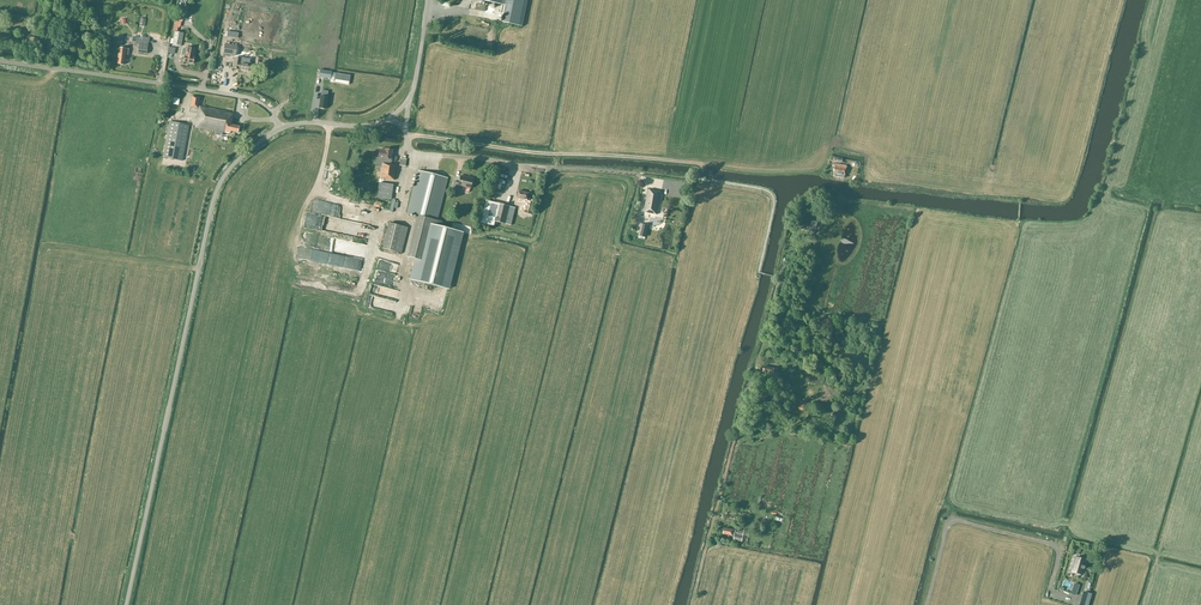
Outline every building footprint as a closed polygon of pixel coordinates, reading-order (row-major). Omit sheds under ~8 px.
[(506,5),(503,22),(523,26),(528,0),(483,0),(506,5)] [(472,7),(484,9),(485,3),(473,1),(472,7)] [(184,33),(175,32),(172,44),(182,46),(184,33)] [(56,41),(57,36),(46,34),(45,39),(49,39),(47,49),(54,50),(56,41)] [(38,38),(27,36),(26,45),(37,47),(38,38)] [(146,54),(148,42),(149,38),(138,37),(137,42),(139,43),(138,52),(146,54)] [(224,54),(236,56),(238,46),(225,44),(224,54)] [(180,58),(179,64),(183,64),(184,62),(193,64),(194,61),(196,49),(186,47),(184,59),(180,58)] [(127,55),(128,49),(125,49),(119,48),(117,64),(123,65),(125,55),(127,55)] [(235,57),(233,69),(240,70),(240,69),(248,71),(249,68),(249,65),(250,59),(241,57),(241,58),(235,57)] [(332,71),(320,70),(319,77),(331,79),(332,71)] [(325,109),(327,97),(325,97),(326,91),(322,91),(321,96),(319,108),(325,109)] [(192,96),(190,107),(198,108),(195,127),(224,133),(224,131),(230,133),(230,131),(238,132),(239,126),(231,125),(233,113),(199,106),(200,98),(192,96)] [(182,161),(189,125),(169,122),(163,157),(182,161)] [(586,127),(581,146),(590,148),(594,129),(586,127)] [(385,149),(385,150),(379,150),(378,158),(383,158),(383,163),(381,163),(379,178),(394,180),(396,165),(390,164),(392,150),(385,149)] [(418,170),(407,213),(419,216),(408,257),(414,259),(409,280),(448,289),(462,232),(440,227),(441,221),(437,220),(447,178),(418,170)] [(470,189),(473,179),(460,176),(459,183),(454,181),(452,189),(459,191),(461,186),(470,189)] [(393,184),(379,182),(377,198),(391,200),(393,184)] [(657,214),(661,192),(648,190),(644,212),(657,214)] [(528,201),(529,193),(519,191),(517,200),(524,202),(522,211),(527,212),(529,201),(528,201)] [(510,206),(499,204),(491,202),(487,219),(495,221),(511,225),(514,214),(515,211),(516,208),(510,206)] [(339,214),(329,263),(338,265),(348,215),(350,215),(351,213),(348,212),(348,216),(339,214)] [(368,220),(362,250),(372,252),(378,222),(368,220)] [(382,249),(401,253),(408,227),(389,223),(382,249)] [(809,227),(809,225),(800,223),(798,229),(808,231),(811,232),(812,228),(809,227)] [(645,237),(648,226),(641,224),(638,236),(645,237)] [(357,253),(361,230),(351,228),(346,256),(350,257),(351,252),(357,253)] [(319,232),(315,262),(324,263),(328,233),(319,232)] [(371,282),(369,290),(395,296),(397,289),(371,282)] [(777,369),(774,368),(764,366),(763,372),(770,374),(770,376),(776,377),(777,369)] [(743,536),(744,532),(725,528),(723,534),(734,536),(733,540),(742,542),(743,536)] [(1080,555),(1075,553),(1073,564),(1072,564),(1071,568),(1082,571),(1084,565),(1083,565),(1085,556),(1081,555),(1081,554),(1080,554),(1080,555)] [(1083,589),(1079,604),(1089,604),(1092,592),(1083,589)]
